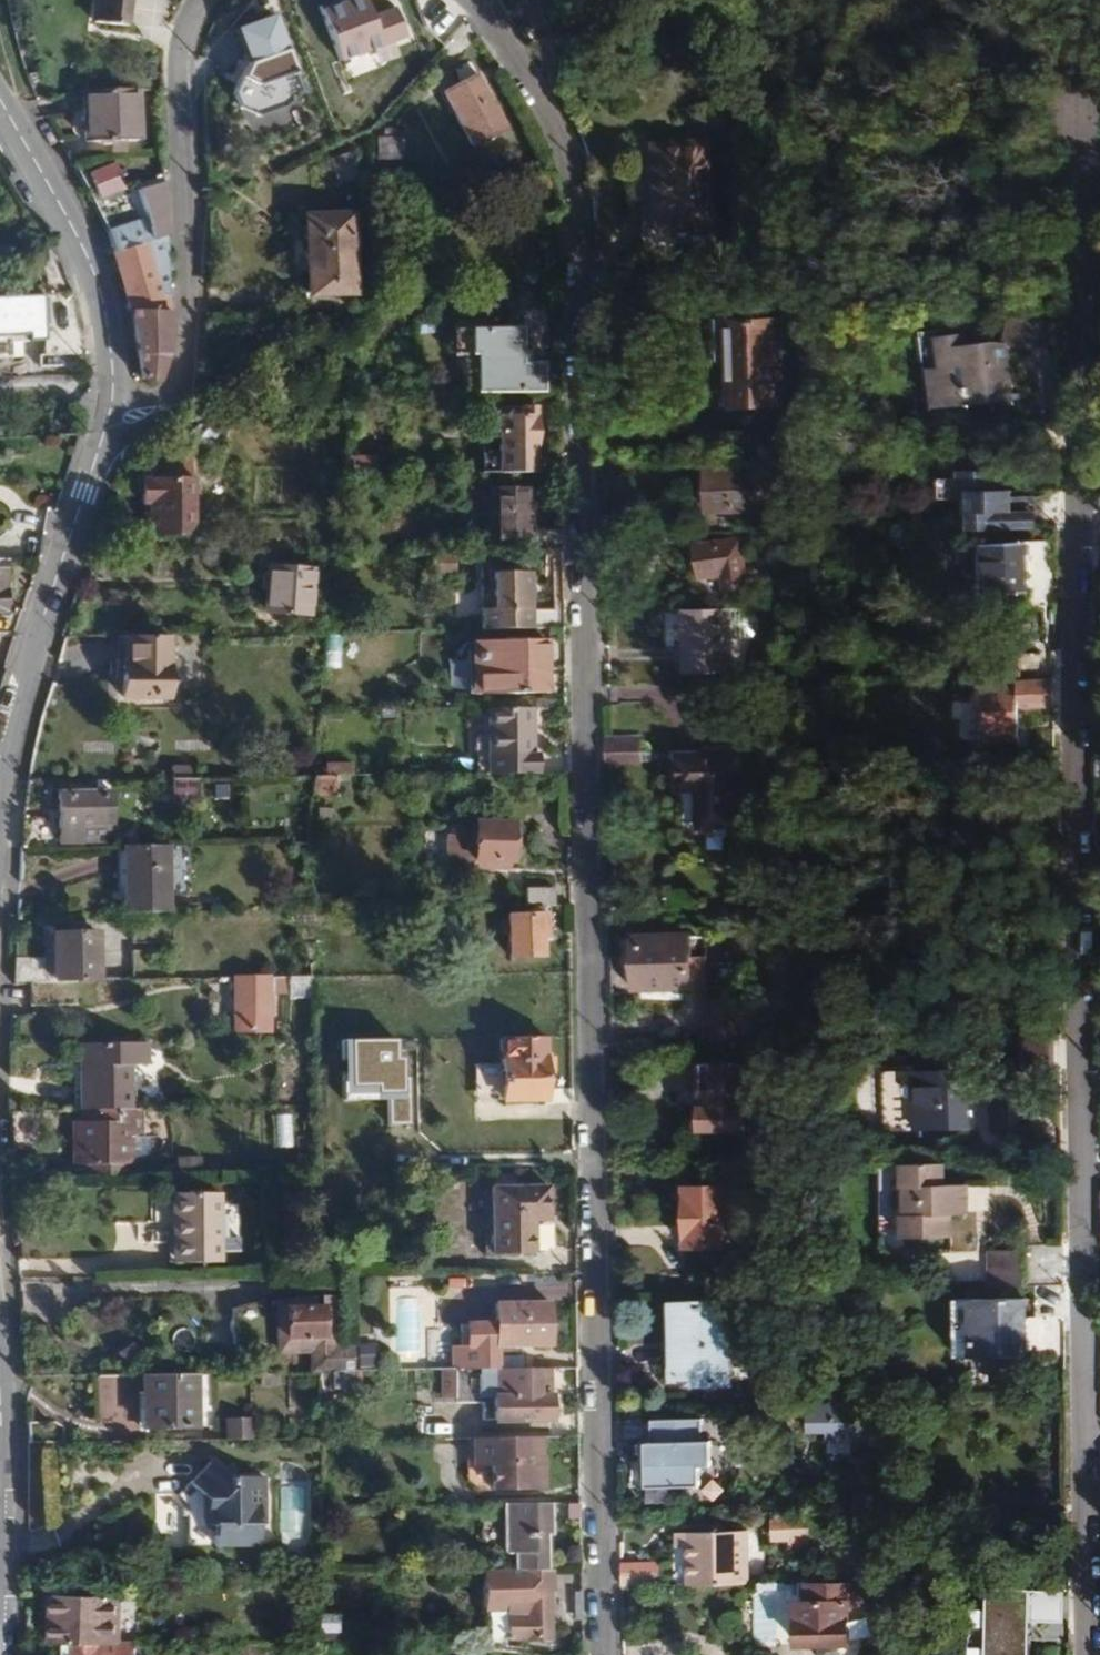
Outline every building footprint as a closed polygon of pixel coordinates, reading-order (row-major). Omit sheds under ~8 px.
[(90,22),(127,27),(129,0),(92,0),(90,22)] [(363,0),(351,0),(318,12),(338,65),(408,39),(396,7),(369,17),(363,0)] [(302,89),(273,17),(231,32),(243,70),(231,97),(239,121),(255,134),(290,122),(301,104),(302,89)] [(443,93),(471,145),(505,128),(476,75),(443,93)] [(141,141),(139,90),(82,92),(84,142),(141,141)] [(399,138),(379,139),(380,161),(400,161),(399,138)] [(705,142),(647,146),(653,232),(710,228),(705,142)] [(116,165),(89,175),(98,197),(123,189),(116,165)] [(169,310),(166,231),(163,183),(137,191),(146,218),(107,231),(132,315),(140,379),(156,382),(164,357),(169,310)] [(304,216),(307,307),(339,307),(339,295),(355,295),(353,214),(304,216)] [(628,307),(628,287),(597,286),(597,307),(628,307)] [(0,299),(0,337),(27,336),(30,342),(44,341),(42,297),(0,299)] [(1057,354),(1064,322),(1010,310),(1002,342),(1006,343),(1057,354)] [(727,321),(728,405),(780,405),(778,321),(727,321)] [(521,363),(521,352),(521,329),(455,329),(455,356),(463,356),(464,392),(544,391),(543,363),(528,363),(521,363)] [(1012,399),(1006,343),(1002,342),(968,344),(967,334),(940,336),(938,329),(922,331),(931,408),(1012,399)] [(529,416),(529,407),(496,407),(497,417),(529,416)] [(538,473),(537,407),(529,407),(529,416),(497,417),(497,473),(538,473)] [(1031,512),(1030,490),(1018,491),(1017,470),(999,471),(999,452),(979,453),(980,471),(977,471),(977,492),(988,492),(988,530),(1050,529),(1049,511),(1031,512)] [(377,473),(376,456),(347,456),(347,474),(377,473)] [(149,508),(149,537),(182,538),(181,460),(149,461),(149,478),(140,478),(140,508),(149,508)] [(706,468),(708,512),(772,511),(770,467),(706,468)] [(562,552),(562,532),(531,532),(531,487),(491,488),(492,550),(530,550),(529,553),(562,552)] [(738,540),(693,546),(697,579),(720,576),(722,591),(745,589),(738,540)] [(1025,543),(984,545),(986,593),(1027,592),(1025,543)] [(563,630),(563,608),(530,609),(530,573),(485,573),(485,568),(474,568),(475,631),(563,630)] [(266,569),(263,613),(310,616),(312,572),(266,569)] [(729,672),(729,639),(750,639),(754,635),(757,631),(758,625),(758,620),(756,615),(750,609),(682,610),(683,672),(729,672)] [(168,701),(170,637),(125,638),(125,665),(122,665),(123,701),(168,701)] [(546,641),(471,642),(471,693),(547,693),(546,641)] [(1053,708),(1052,680),(978,681),(979,703),(986,703),(987,747),(1019,747),(1019,709),(1053,708)] [(532,753),(531,708),(487,708),(488,774),(537,773),(537,753),(532,753)] [(634,763),(633,742),(605,743),(605,763),(634,763)] [(675,754),(675,791),(695,790),(696,832),(737,832),(736,754),(675,754)] [(335,777),(335,764),(314,764),(313,777),(314,777),(335,777)] [(336,795),(335,777),(314,777),(314,796),(336,795)] [(198,804),(197,780),(171,780),(171,805),(198,804)] [(57,795),(57,844),(78,843),(78,826),(110,825),(109,794),(57,795)] [(444,835),(444,861),(511,862),(511,824),(459,823),(459,835),(444,835)] [(168,913),(167,847),(122,848),(123,914),(168,913)] [(553,907),(552,891),(527,890),(527,908),(553,907)] [(301,911),(301,899),(292,900),(292,912),(301,911)] [(542,957),(541,941),(541,916),(508,917),(509,957),(542,957)] [(98,959),(98,932),(50,933),(50,937),(51,962),(44,962),(15,963),(15,983),(32,983),(67,982),(98,982),(98,978),(98,959)] [(688,989),(688,958),(687,936),(631,937),(632,990),(688,989)] [(317,979),(317,949),(309,949),(309,951),(310,978),(317,979)] [(310,978),(309,951),(298,952),(298,969),(298,978),(310,978)] [(704,989),(704,957),(688,958),(688,989),(704,989)] [(120,977),(120,959),(98,959),(98,978),(120,977)] [(298,978),(298,969),(273,969),(273,979),(287,979),(298,978)] [(310,1001),(310,978),(298,978),(287,979),(287,997),(287,1001),(310,1001)] [(269,1035),(269,979),(232,979),(233,1035),(269,1035)] [(287,997),(287,979),(273,979),(273,997),(287,997)] [(68,1006),(67,982),(32,983),(33,1006),(68,1006)] [(734,1041),(733,998),(702,999),(703,1041),(734,1041)] [(543,1057),(543,1038),(499,1039),(501,1104),(543,1104),(543,1073),(543,1057)] [(1014,1039),(1013,1071),(1051,1071),(1051,1038),(1014,1039)] [(131,1110),(131,1066),(146,1066),(146,1044),(79,1045),(79,1111),(131,1110)] [(554,1073),(554,1057),(543,1057),(543,1073),(554,1073)] [(741,1066),(697,1066),(697,1131),(741,1131),(741,1066)] [(967,1070),(883,1074),(884,1131),(971,1127),(967,1070)] [(150,1159),(150,1138),(144,1137),(143,1110),(131,1110),(79,1111),(79,1123),(71,1123),(72,1165),(83,1165),(83,1178),(115,1177),(115,1164),(125,1164),(135,1163),(150,1159)] [(967,1215),(967,1184),(943,1184),(944,1163),(900,1164),(900,1187),(903,1187),(904,1213),(900,1213),(901,1238),(951,1237),(952,1215),(967,1215)] [(126,1177),(125,1164),(115,1164),(115,1177),(126,1177)] [(729,1246),(729,1186),(682,1188),(683,1246),(729,1246)] [(742,1255),(742,1187),(729,1186),(729,1246),(729,1255),(742,1255)] [(489,1190),(489,1254),(531,1254),(532,1222),(548,1222),(548,1189),(489,1190)] [(170,1196),(170,1264),(217,1264),(218,1195),(170,1196)] [(985,1282),(985,1250),(949,1250),(949,1282),(985,1282)] [(1022,1287),(1022,1252),(990,1252),(989,1288),(1022,1287)] [(351,1371),(351,1344),(335,1345),(334,1299),(320,1299),(321,1308),(281,1308),(282,1353),(307,1354),(307,1373),(316,1373),(351,1371)] [(1024,1300),(953,1301),(955,1357),(1024,1357),(1024,1300)] [(494,1370),(494,1347),(505,1346),(516,1346),(550,1346),(549,1303),(492,1305),(492,1323),(463,1323),(463,1346),(446,1347),(447,1371),(494,1370)] [(670,1305),(670,1378),(693,1379),(692,1385),(727,1386),(725,1305),(670,1305)] [(353,1343),(354,1367),(370,1366),(370,1343),(353,1343)] [(517,1354),(516,1346),(505,1346),(505,1355),(517,1354)] [(539,1396),(539,1385),(545,1385),(546,1369),(494,1370),(447,1371),(439,1371),(440,1400),(451,1400),(451,1405),(480,1404),(481,1421),(551,1420),(550,1397),(539,1396)] [(374,1388),(374,1371),(351,1371),(351,1389),(374,1388)] [(94,1373),(91,1414),(121,1416),(124,1375),(94,1373)] [(276,1386),(275,1373),(256,1373),(256,1386),(276,1386)] [(196,1428),(195,1375),(139,1375),(139,1429),(196,1428)] [(863,1443),(864,1408),(807,1407),(807,1442),(825,1442),(848,1442),(863,1443)] [(646,1442),(647,1487),(699,1485),(699,1466),(710,1466),(709,1441),(702,1441),(701,1419),(651,1420),(651,1442),(646,1442)] [(249,1441),(249,1420),(222,1420),(223,1442),(249,1441)] [(62,1444),(62,1424),(26,1424),(27,1445),(62,1444)] [(544,1490),(543,1457),(540,1457),(540,1437),(470,1438),(471,1467),(489,1467),(489,1490),(544,1490)] [(848,1454),(848,1442),(825,1442),(825,1454),(848,1454)] [(207,1465),(186,1487),(203,1504),(203,1527),(212,1527),(212,1547),(256,1547),(257,1526),(262,1526),(261,1478),(225,1482),(207,1465)] [(548,1571),(548,1537),(553,1537),(553,1504),(502,1505),(502,1553),(512,1554),(511,1571),(548,1571)] [(771,1522),(771,1541),(789,1540),(789,1548),(807,1547),(806,1521),(771,1522)] [(746,1583),(745,1530),(676,1531),(677,1543),(687,1542),(688,1584),(746,1583)] [(657,1584),(657,1564),(621,1565),(621,1585),(657,1584)] [(549,1639),(548,1593),(553,1594),(553,1571),(548,1571),(511,1571),(500,1571),(501,1611),(507,1611),(508,1639),(516,1639),(549,1639)] [(849,1607),(867,1608),(867,1613),(876,1613),(876,1595),(879,1595),(879,1581),(804,1582),(801,1622),(799,1622),(799,1644),(821,1644),(821,1654),(847,1654),(847,1644),(849,1645),(849,1607)] [(99,1596),(100,1587),(68,1586),(67,1595),(99,1596)] [(989,1654),(1031,1654),(1031,1592),(988,1592),(989,1654)] [(123,1642),(124,1596),(99,1596),(67,1595),(54,1595),(53,1643),(65,1643),(75,1642),(123,1642)] [(344,1630),(344,1611),(325,1611),(325,1630),(344,1630)] [(517,1654),(516,1639),(508,1639),(507,1611),(501,1611),(502,1652),(517,1654)] [(75,1642),(65,1643),(65,1654),(75,1654),(75,1642)] [(136,1642),(123,1642),(75,1642),(75,1654),(136,1654),(136,1642)]
